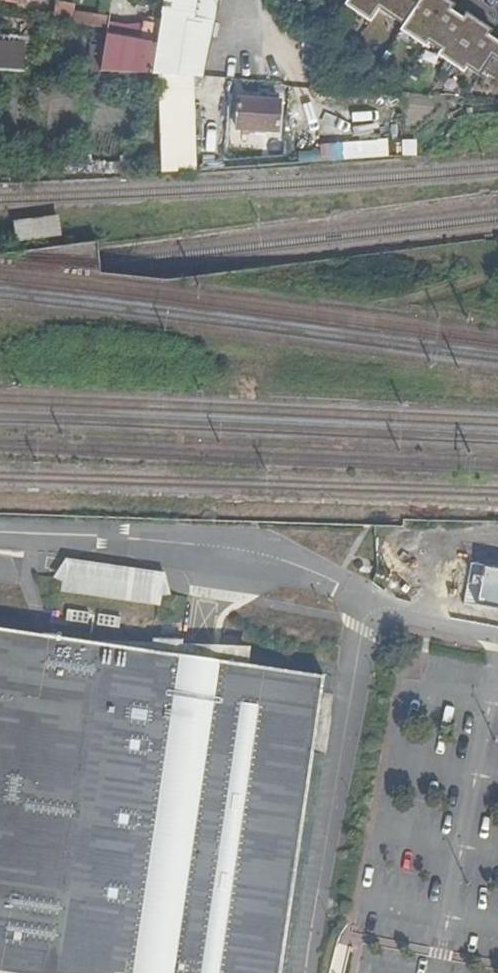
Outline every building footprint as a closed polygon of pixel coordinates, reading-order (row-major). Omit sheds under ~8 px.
[(164,12),(186,16),(191,16),(193,0),(166,0),(164,12)] [(216,0),(205,0),(203,12),(213,14),(216,0)] [(343,5),(369,23),(378,10),(402,26),(398,31),(425,48),(428,44),(439,51),(436,56),(462,73),(465,69),(478,77),(482,71),(497,82),(497,46),(487,38),(460,20),(449,13),(431,0),(346,0),(343,5)] [(449,13),(453,7),(443,0),(431,0),(449,13)] [(52,19),(70,22),(74,3),(56,1),(52,19)] [(178,31),(183,32),(186,16),(164,12),(153,73),(170,76),(202,78),(203,60),(178,58),(178,61),(173,60),(178,31)] [(464,14),(460,20),(487,38),(491,32),(464,14)] [(178,58),(183,32),(178,31),(173,60),(178,61),(178,58)] [(24,72),(24,66),(25,45),(0,44),(0,71),(24,72)] [(256,100),(238,99),(236,129),(278,132),(280,101),(268,100),(268,91),(257,90),(256,100)] [(0,631),(0,972),(283,972),(325,676),(0,631)]
